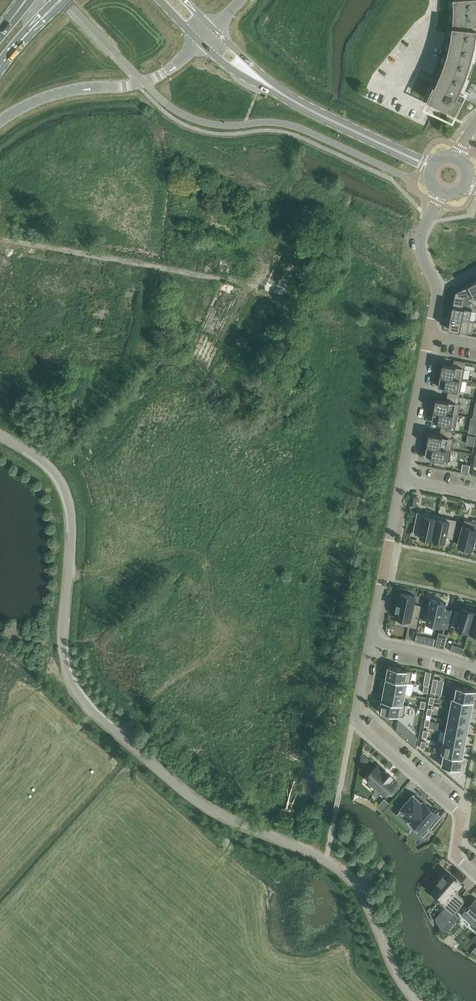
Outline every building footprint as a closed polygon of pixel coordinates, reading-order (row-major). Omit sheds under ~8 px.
[(454,13),(453,26),(451,40),(447,53),(443,66),(438,80),(436,85),(431,83),(431,84),(435,86),(429,99),(425,97),(424,98),(456,113),(463,98),(453,93),(456,88),(460,90),(467,75),(472,60),(475,45),(475,41),(475,0),(454,0),(454,13)] [(277,244),(265,286),(282,290),(294,248),(277,244)] [(201,256),(199,268),(208,270),(210,257),(201,256)] [(251,260),(236,265),(238,270),(244,268),(246,274),(255,271),(251,260)] [(467,300),(474,296),(475,299),(475,281),(456,292),(467,300)] [(456,292),(451,317),(470,321),(472,309),(469,309),(470,302),(467,300),(456,292)] [(470,321),(451,317),(449,329),(472,333),(474,322),(470,321)] [(443,363),(440,375),(462,379),(466,362),(454,359),(453,365),(443,363)] [(462,379),(440,375),(438,387),(449,389),(447,394),(459,397),(462,379)] [(458,402),(459,397),(447,394),(446,400),(436,398),(434,410),(456,414),(458,415),(460,403),(458,402)] [(456,414),(434,410),(432,422),(442,424),(441,429),(452,432),(456,414)] [(451,437),(452,432),(441,429),(440,435),(429,433),(427,445),(451,449),(454,438),(451,437)] [(449,461),(451,449),(427,445),(425,456),(435,458),(434,464),(446,467),(447,461),(449,461)] [(433,539),(438,516),(417,512),(413,533),(420,534),(420,537),(433,539)] [(456,520),(438,516),(433,539),(445,542),(447,535),(453,536),(456,520)] [(465,519),(458,545),(472,548),(475,538),(475,522),(465,519)] [(399,604),(398,604),(396,609),(398,609),(396,617),(410,619),(408,625),(416,627),(420,606),(414,604),(415,596),(401,593),(399,604)] [(426,623),(447,627),(451,610),(450,612),(444,611),(446,602),(431,599),(426,623)] [(469,633),(475,611),(473,610),(473,608),(466,606),(465,608),(462,607),(460,614),(454,612),(451,625),(456,627),(455,629),(469,633)] [(422,643),(436,646),(437,640),(424,637),(422,643)] [(451,651),(461,654),(463,648),(452,645),(451,651)] [(388,666),(386,678),(410,682),(412,671),(388,666)] [(459,676),(461,669),(450,666),(448,673),(459,676)] [(426,671),(423,685),(424,685),(429,686),(432,672),(426,671)] [(385,689),(405,693),(407,682),(410,683),(410,682),(386,678),(387,678),(385,689)] [(449,697),(474,701),(475,690),(452,685),(449,697)] [(381,700),(406,705),(406,704),(403,704),(405,693),(385,689),(383,700),(381,699),(381,700)] [(474,701),(449,697),(450,697),(448,708),(446,707),(446,708),(470,712),(472,702),(474,702),(474,701)] [(406,705),(381,700),(379,712),(404,716),(406,705)] [(446,708),(444,719),(468,723),(470,712),(446,708)] [(468,723),(444,719),(450,720),(448,731),(466,735),(468,723)] [(406,738),(408,729),(398,720),(396,730),(406,738)] [(417,736),(408,729),(406,738),(414,746),(417,736)] [(440,741),(439,741),(464,746),(466,735),(448,731),(446,742),(440,741)] [(464,746),(439,741),(437,752),(463,757),(462,757),(464,746)] [(461,769),(463,757),(437,752),(437,753),(443,754),(441,765),(461,769)] [(370,760),(362,753),(360,764),(363,767),(370,760)] [(367,780),(385,795),(389,790),(394,794),(399,787),(395,784),(397,782),(391,777),(392,776),(385,770),(384,771),(379,766),(367,780)] [(397,814),(419,833),(426,839),(433,832),(434,832),(433,831),(442,821),(435,815),(437,813),(424,801),(422,803),(414,795),(415,794),(415,793),(397,814)] [(442,884),(435,892),(439,895),(438,896),(440,898),(441,897),(445,901),(442,904),(453,914),(465,901),(454,892),(460,884),(450,875),(447,878),(443,874),(438,880),(442,884)] [(475,917),(475,898),(475,897),(475,898),(467,908),(466,908),(471,913),(475,917)]
